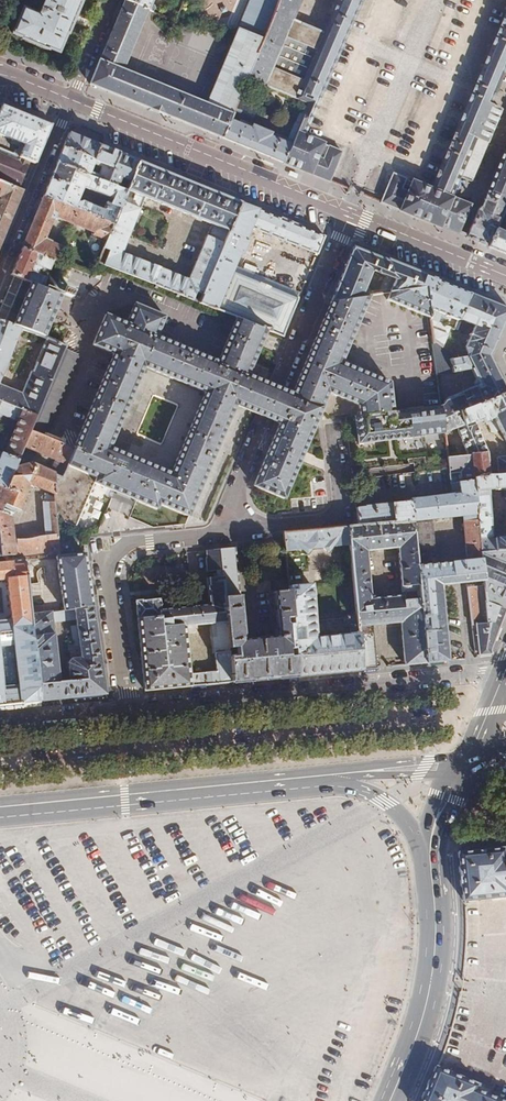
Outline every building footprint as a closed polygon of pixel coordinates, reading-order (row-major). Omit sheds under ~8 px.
[(38,15),(23,9),(12,35),(23,39),(22,40),(47,51),(48,50),(58,54),(66,34),(68,35),(81,3),(80,3),(81,0),(45,0),(38,15)] [(280,0),(251,0),(239,28),(207,105),(124,71),(150,9),(129,0),(125,0),(90,84),(222,138),(238,101),(246,80),(264,37),(280,0)] [(150,9),(153,10),(155,8),(154,5),(151,4),(153,0),(129,0),(150,9)] [(264,37),(246,80),(307,105),(305,110),(299,125),(283,163),(292,167),(304,137),(360,0),(280,0),(264,37)] [(430,189),(392,173),(380,203),(440,227),(441,225),(458,232),(469,205),(451,197),(461,175),(472,179),(502,106),(490,101),(505,63),(505,5),(430,189)] [(238,101),(222,138),(283,163),(299,125),(295,123),(287,140),(250,125),(256,109),(238,101)] [(0,105),(0,133),(0,134),(0,136),(8,139),(6,144),(3,143),(1,149),(29,160),(34,162),(50,125),(0,105)] [(299,125),(305,110),(301,109),(295,123),(299,125)] [(69,133),(63,148),(93,160),(99,145),(69,133)] [(312,176),(330,183),(342,152),(304,137),(292,167),(312,176)] [(113,167),(119,153),(99,145),(93,160),(102,163),(113,167)] [(484,197),(505,206),(505,147),(484,197)] [(19,187),(29,160),(1,149),(0,148),(0,179),(19,187)] [(60,155),(56,163),(87,175),(90,168),(93,160),(63,148),(60,155)] [(107,183),(127,191),(139,161),(119,153),(113,167),(107,183)] [(190,181),(139,161),(127,191),(113,224),(106,242),(98,261),(193,300),(197,291),(203,293),(241,202),(190,181)] [(107,183),(95,179),(87,175),(56,163),(50,178),(43,196),(113,224),(127,191),(107,183)] [(95,179),(107,183),(113,167),(102,163),(98,172),(95,179)] [(90,168),(87,175),(95,179),(98,172),(90,168)] [(11,218),(23,189),(19,187),(0,179),(0,214),(11,218)] [(32,222),(22,247),(52,259),(56,261),(62,247),(50,241),(51,241),(46,239),(44,236),(52,218),(55,216),(59,218),(60,218),(92,231),(90,235),(106,242),(113,224),(43,196),(32,222)] [(467,236),(489,245),(495,230),(496,230),(501,219),(503,214),(505,207),(505,206),(484,197),(480,207),(479,207),(467,236)] [(217,309),(232,272),(240,252),(242,253),(246,240),(245,239),(251,226),(265,232),(264,236),(269,238),(271,234),(283,239),(317,253),(324,235),(291,222),(241,202),(203,293),(202,297),(200,302),(217,309)] [(8,226),(11,218),(0,214),(0,222),(8,226)] [(489,245),(488,246),(505,254),(505,226),(505,227),(505,230),(505,233),(505,234),(496,230),(495,230),(489,245)] [(16,262),(10,275),(30,283),(41,288),(52,259),(22,247),(16,262)] [(353,247),(330,302),(364,296),(374,271),(386,276),(380,294),(387,292),(422,286),(426,275),(388,259),(387,261),(353,247)] [(232,272),(217,309),(236,317),(267,329),(284,336),(299,298),(288,293),(232,272)] [(439,280),(426,275),(422,286),(425,289),(429,318),(444,324),(448,316),(458,320),(469,294),(439,281),(439,280)] [(41,288),(30,283),(26,294),(55,307),(60,296),(41,288)] [(384,300),(429,318),(425,289),(422,286),(387,292),(384,300)] [(13,324),(21,328),(43,337),(55,307),(26,294),(13,324)] [(436,374),(462,371),(463,374),(475,372),(476,374),(494,365),(489,356),(491,353),(492,353),(505,320),(505,309),(469,294),(458,320),(455,328),(457,329),(462,320),(475,325),(467,346),(470,353),(460,355),(460,358),(452,359),(448,351),(445,348),(443,346),(451,327),(444,324),(429,318),(436,374)] [(364,296),(330,302),(322,320),(298,379),(329,392),(359,405),(360,417),(393,412),(389,383),(341,363),(354,332),(370,295),(364,296)] [(157,509),(160,503),(189,516),(235,405),(266,417),(279,423),(292,393),(279,387),(248,374),(217,361),(157,336),(165,317),(134,304),(126,323),(105,314),(93,345),(113,353),(73,448),(76,449),(63,478),(65,479),(58,487),(55,487),(56,519),(76,527),(95,482),(122,494),(157,509)] [(267,329),(236,317),(223,348),(253,361),(267,329)] [(21,328),(13,324),(0,319),(0,379),(21,328)] [(36,416),(63,350),(65,346),(46,338),(32,371),(30,371),(21,393),(0,384),(0,401),(36,416)] [(217,361),(248,374),(253,361),(223,348),(217,361)] [(78,356),(63,350),(36,416),(30,430),(45,436),(78,356)] [(476,374),(482,385),(499,376),(494,365),(476,374)] [(505,392),(505,390),(499,376),(482,385),(482,386),(476,389),(474,386),(446,398),(440,405),(442,417),(505,392)] [(329,392),(298,379),(292,393),(323,406),(329,392)] [(442,417),(443,431),(457,427),(467,453),(446,456),(448,474),(459,473),(460,482),(473,481),(473,477),(490,475),(487,451),(474,421),(481,418),(483,422),(485,422),(486,424),(487,425),(488,425),(490,431),(494,432),(498,431),(504,445),(505,444),(505,392),(442,417)] [(323,406),(292,393),(279,423),(253,486),(284,499),(323,406)] [(49,472),(63,478),(76,449),(73,448),(45,436),(30,430),(36,416),(0,401),(0,414),(14,419),(15,417),(19,420),(10,443),(23,448),(24,446),(55,460),(49,472)] [(411,436),(443,431),(442,417),(440,405),(393,412),(360,417),(354,418),(358,445),(388,440),(388,436),(394,435),(395,440),(411,437),(411,436)] [(7,450),(20,455),(23,448),(10,443),(7,450)] [(5,454),(18,459),(20,455),(7,450),(5,454)] [(6,488),(15,467),(18,459),(5,454),(0,452),(0,486),(6,488)] [(497,457),(499,474),(505,474),(505,456),(497,457)] [(412,461),(414,474),(425,472),(424,459),(412,461)] [(58,550),(56,519),(55,487),(58,487),(65,479),(63,478),(49,472),(30,464),(15,467),(6,488),(0,486),(0,502),(19,510),(30,485),(46,492),(47,503),(45,504),(47,537),(15,540),(10,515),(0,511),(0,556),(58,550)] [(473,477),(473,481),(481,552),(505,551),(505,531),(504,531),(505,538),(494,538),(492,536),(488,503),(492,503),(491,494),(489,494),(488,490),(505,489),(505,474),(499,474),(490,475),(473,477)] [(483,581),(481,552),(473,481),(460,482),(461,491),(451,493),(451,495),(452,495),(455,517),(461,517),(466,561),(462,561),(464,583),(483,581)] [(445,496),(448,518),(455,517),(452,495),(451,495),(445,496)] [(356,507),(358,525),(411,520),(411,522),(441,519),(448,518),(445,496),(408,500),(408,502),(365,506),(365,507),(356,507)] [(0,502),(0,511),(10,515),(19,510),(0,502)] [(441,519),(411,522),(415,566),(436,564),(435,552),(444,551),(441,519)] [(358,525),(347,526),(349,545),(356,616),(361,670),(376,668),(372,625),(373,625),(371,598),(366,552),(398,549),(402,596),(379,597),(381,624),(400,622),(404,665),(425,663),(415,566),(411,522),(411,520),(358,525)] [(349,545),(347,526),(323,528),(324,548),(329,552),(333,547),(349,545)] [(324,548),(323,528),(316,529),(311,529),(313,549),(318,548),(324,548)] [(311,529),(285,532),(286,551),(303,550),(307,555),(313,549),(311,529)] [(269,678),(297,676),(289,581),(271,582),(272,592),(271,592),(275,624),(272,625),(273,636),(248,638),(247,627),(243,628),(240,595),(239,595),(235,547),(219,549),(230,682),(250,680),(260,679),(269,678)] [(160,610),(159,598),(136,601),(144,690),(210,684),(230,682),(219,549),(206,551),(206,556),(205,557),(207,572),(216,571),(217,577),(206,578),(209,605),(160,610)] [(481,552),(483,581),(484,587),(486,607),(504,609),(505,605),(505,551),(481,552)] [(18,685),(10,686),(12,704),(40,701),(31,615),(25,559),(0,562),(0,581),(12,580),(16,609),(12,609),(13,615),(12,615),(12,620),(0,621),(0,648),(14,646),(18,685)] [(453,562),(455,584),(464,583),(462,561),(453,562)] [(415,566),(425,663),(443,662),(447,662),(440,585),(455,584),(453,562),(436,564),(415,566)] [(63,611),(73,610),(93,608),(86,564),(57,567),(63,611)] [(334,672),(361,670),(356,616),(345,617),(345,618),(314,621),(309,569),(288,571),(289,581),(297,676),(334,672)] [(502,615),(504,609),(486,607),(484,587),(467,588),(473,652),(477,652),(478,655),(490,654),(504,616),(502,615)] [(379,597),(371,598),(373,625),(381,624),(379,597)] [(93,608),(73,610),(74,620),(75,624),(72,625),(72,628),(68,628),(71,647),(69,647),(69,650),(68,651),(69,660),(68,664),(70,681),(72,698),(105,694),(93,608)] [(63,611),(51,613),(52,623),(74,620),(73,610),(63,611)] [(51,613),(31,615),(40,701),(62,699),(59,682),(52,623),(51,613)] [(59,682),(62,699),(67,698),(72,698),(70,681),(59,682)] [(4,705),(12,704),(10,686),(2,686),(4,705)] [(505,856),(504,847),(458,852),(463,900),(505,896),(505,856)] [(476,1088),(478,1083),(436,1065),(422,1100),(505,1100),(476,1088)]
